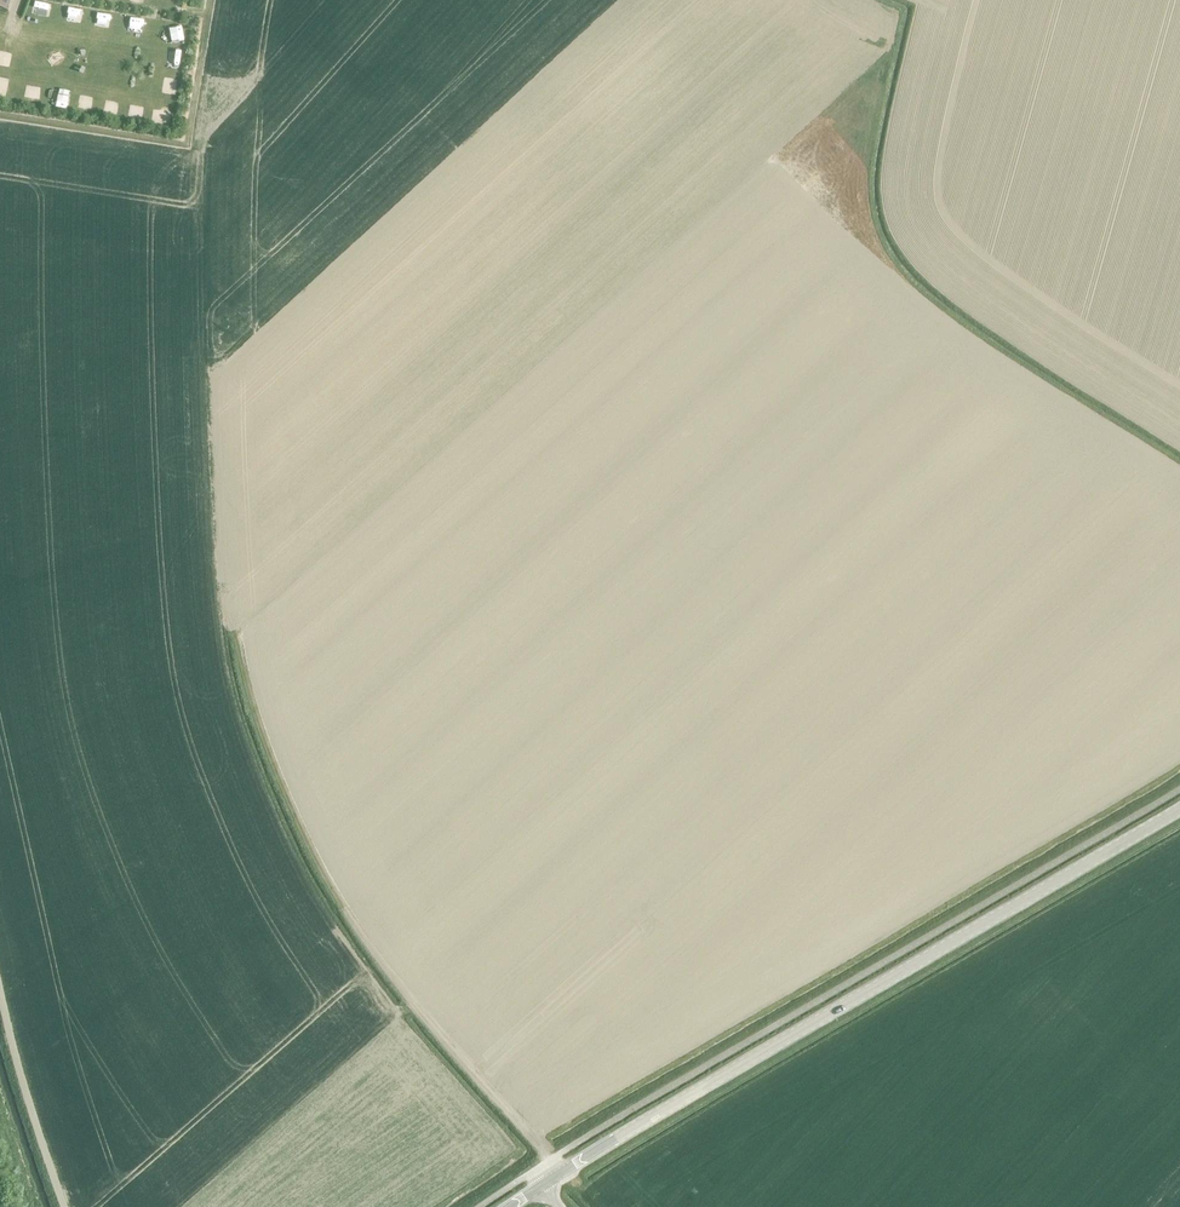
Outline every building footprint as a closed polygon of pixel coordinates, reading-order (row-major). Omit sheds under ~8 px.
[(9,0),(0,0),(0,8),(5,10),(9,0)]
